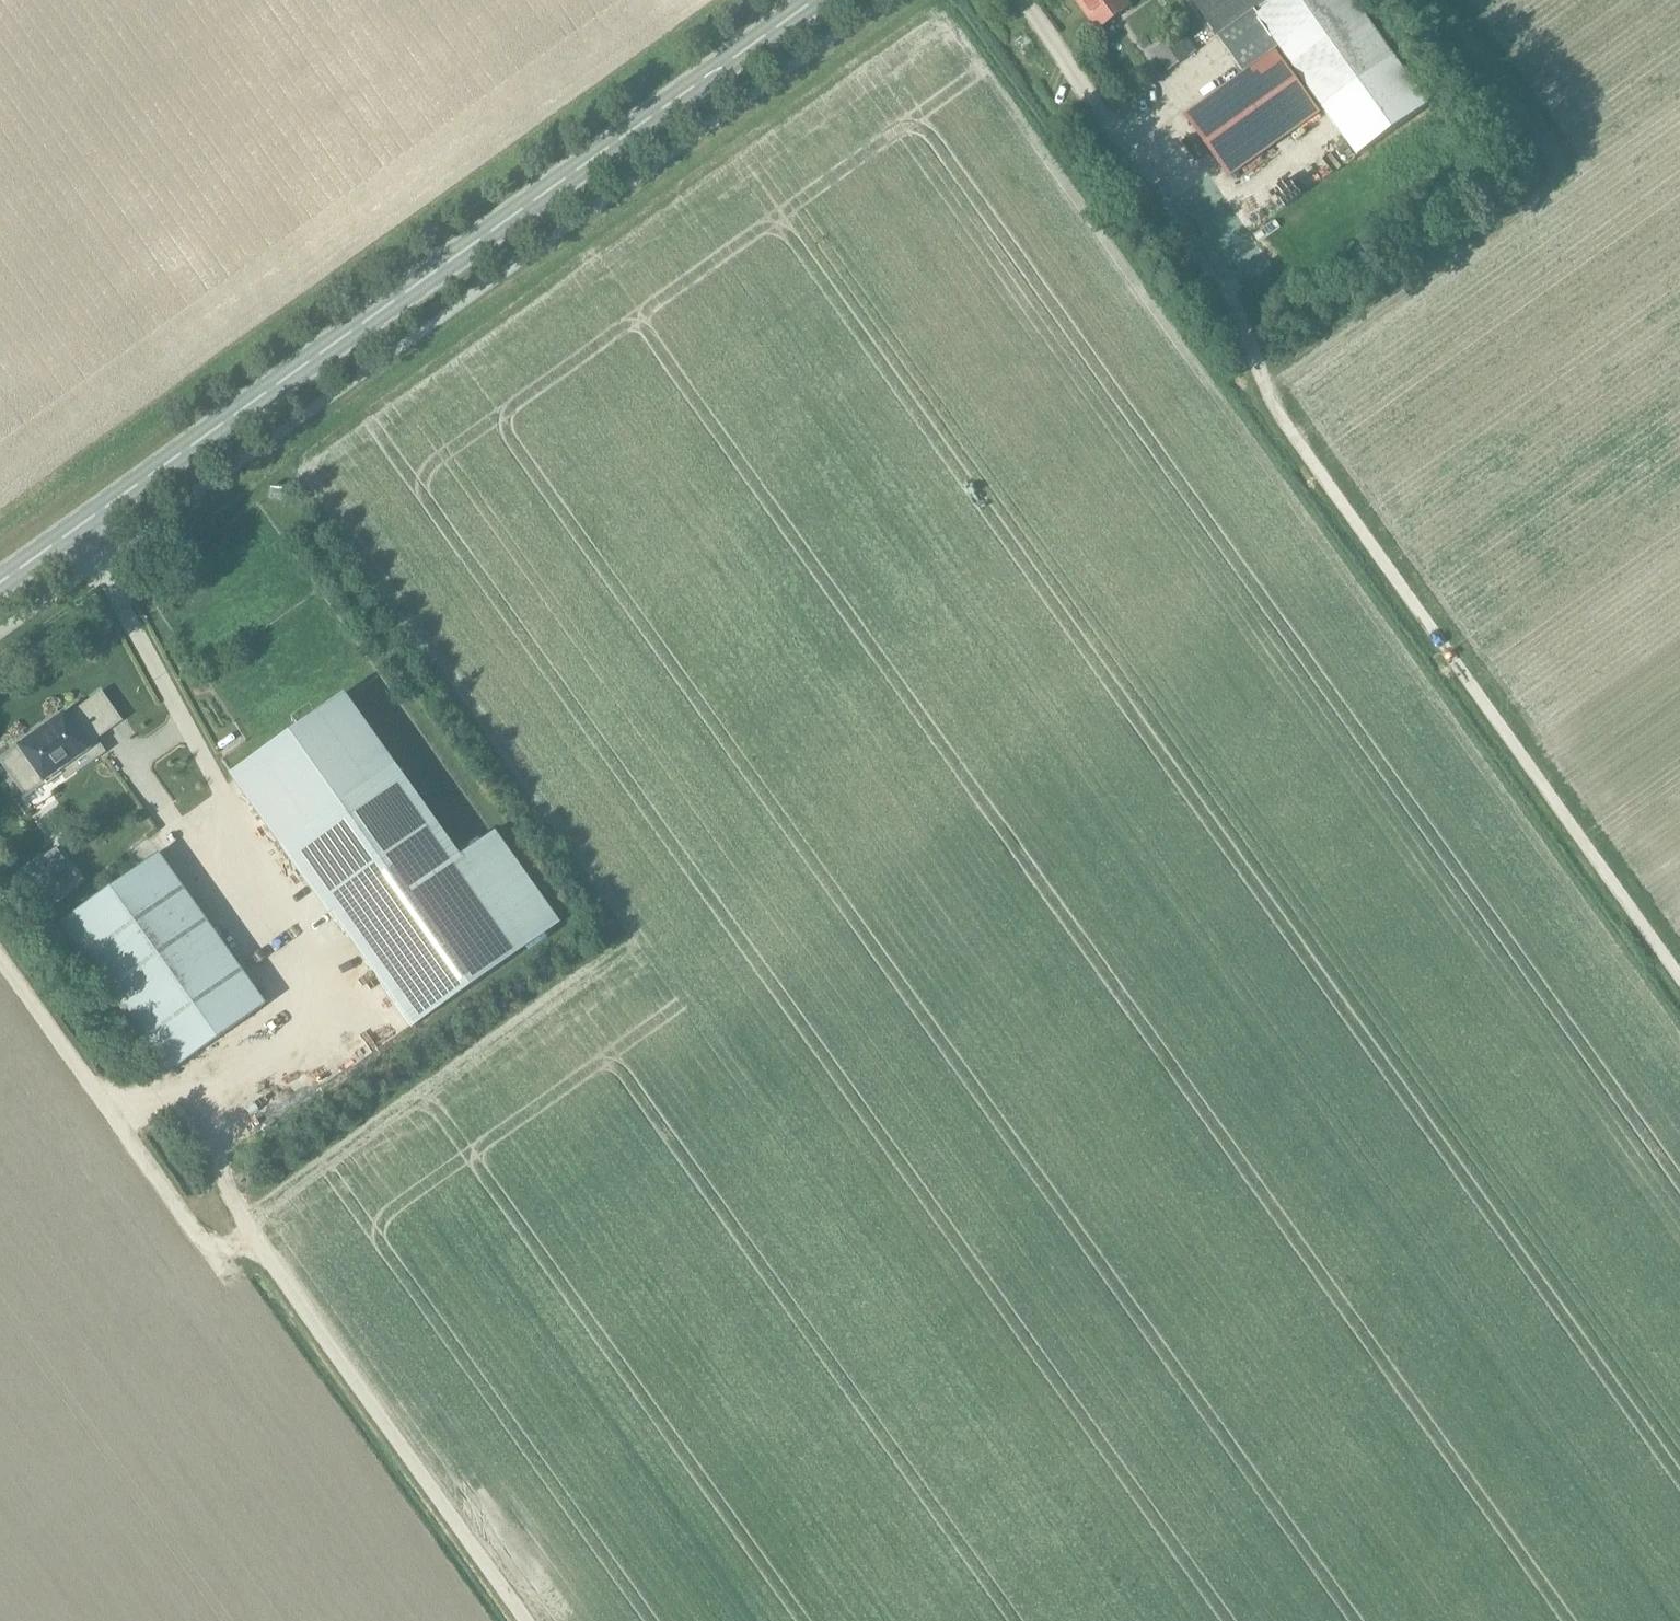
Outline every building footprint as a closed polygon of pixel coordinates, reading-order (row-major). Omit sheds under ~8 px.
[(1131,6),(1127,0),(1077,0),(1098,30),(1131,6)] [(1255,10),(1258,15),(1275,3),(1273,0),(1193,0),(1218,36),(1255,10)] [(1275,3),(1258,15),(1257,16),(1324,108),(1395,58),(1361,10),(1369,4),(1366,0),(1279,0),(1275,3)] [(1232,46),(1240,59),(1269,43),(1262,29),(1232,46)] [(1165,74),(1190,56),(1174,34),(1150,52),(1165,74)] [(1230,177),(1319,113),(1275,52),(1186,115),(1230,177)] [(1324,108),(1357,155),(1428,105),(1395,58),(1324,108)] [(1315,185),(1329,168),(1318,159),(1303,175),(1315,185)] [(2,763),(25,795),(43,783),(46,787),(63,775),(59,770),(88,750),(85,746),(120,722),(102,696),(67,720),(63,715),(19,746),(21,750),(2,763)] [(235,778),(412,1027),(557,924),(492,833),(457,858),(344,700),(235,778)] [(87,774),(104,761),(92,747),(76,761),(87,774)] [(166,1075),(265,1005),(157,854),(59,924),(166,1075)]
